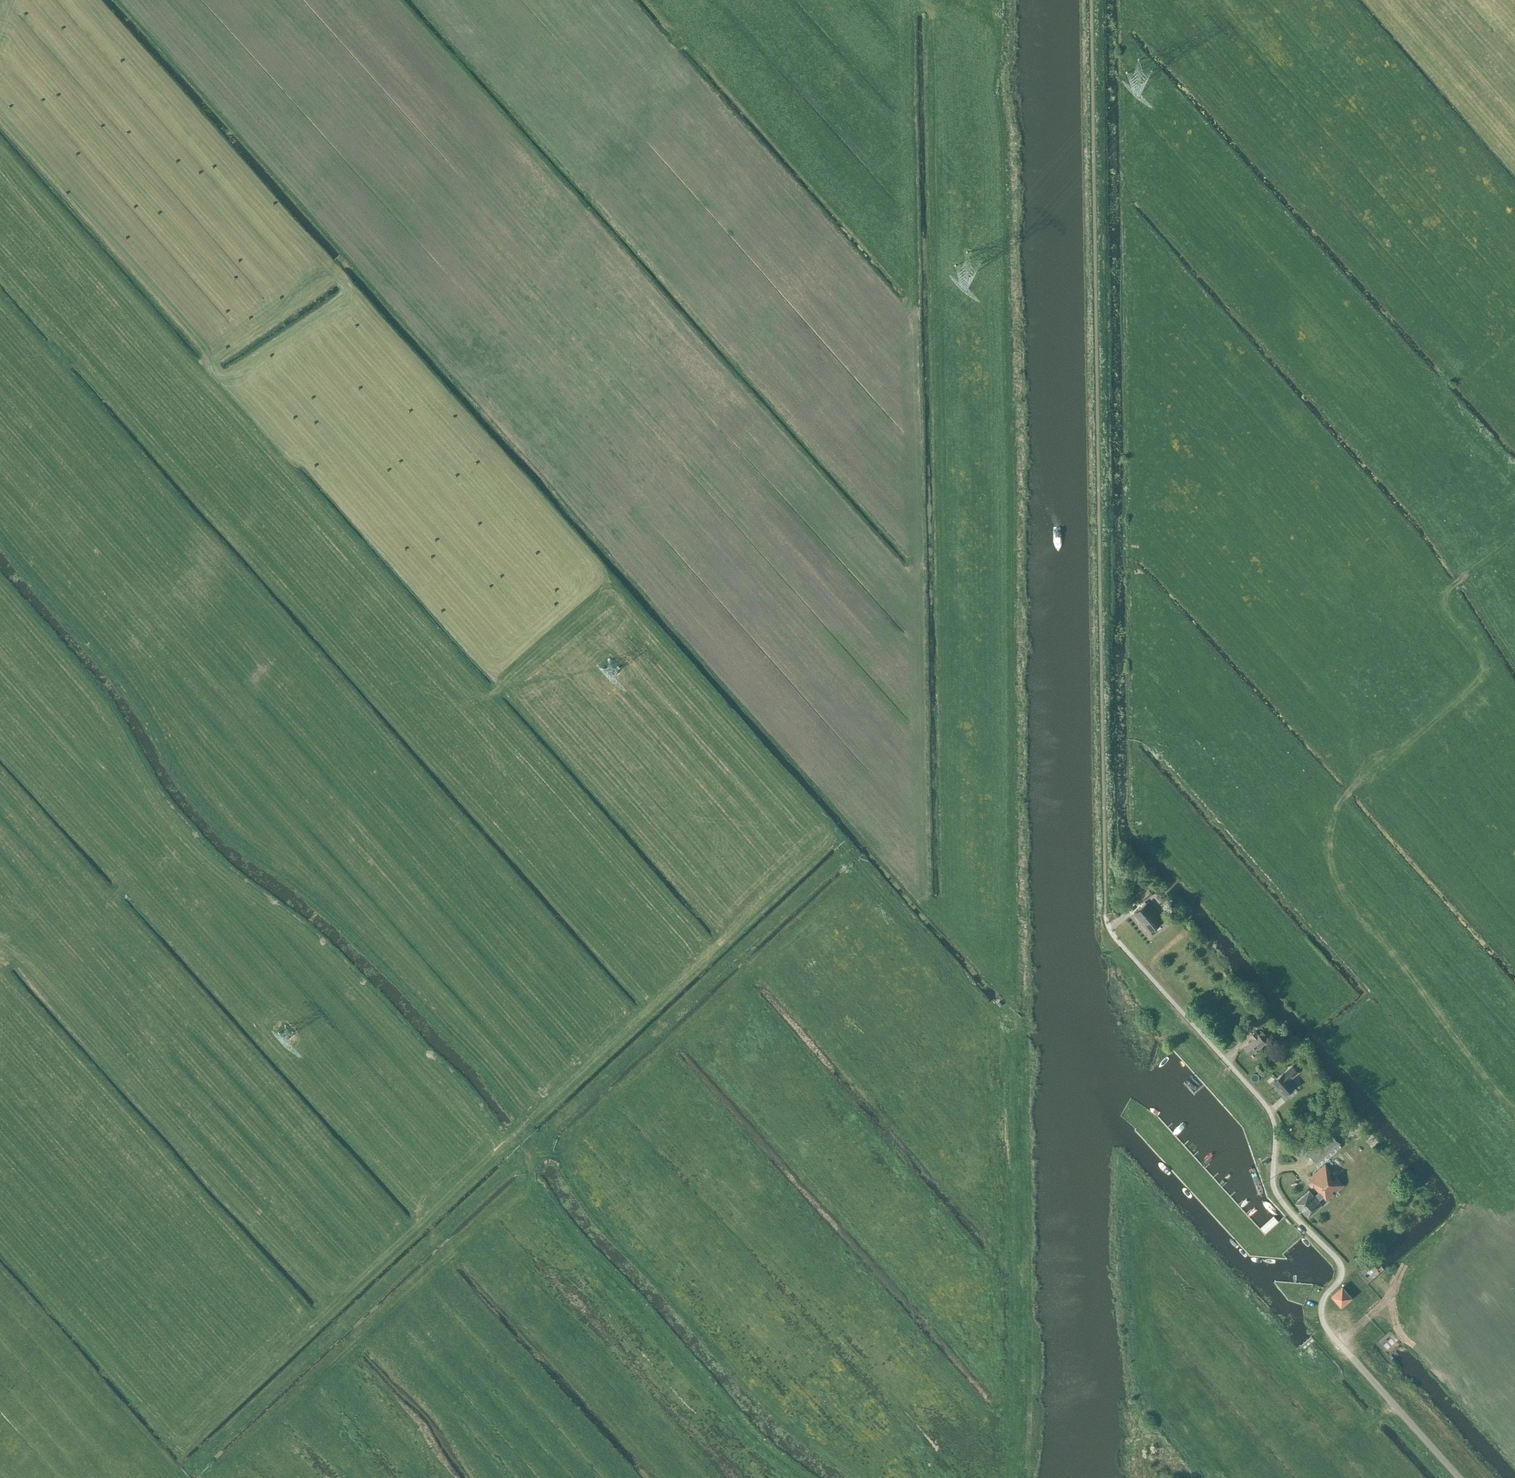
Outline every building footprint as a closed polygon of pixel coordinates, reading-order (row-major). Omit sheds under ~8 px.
[(1139,896),(1143,901),(1152,893),(1148,888),(1139,896)] [(1147,902),(1134,913),(1149,931),(1162,921),(1147,902)] [(1270,1017),(1265,1012),(1254,1022),(1260,1028),(1270,1017)] [(1262,1046),(1266,1042),(1257,1031),(1252,1035),(1255,1038),(1245,1046),(1251,1054),(1261,1045),(1262,1046)] [(1297,1068),(1294,1064),(1275,1080),(1286,1093),(1295,1085),(1288,1076),(1297,1068)] [(1334,1137),(1312,1156),(1318,1163),(1340,1144),(1334,1137)] [(1327,1200),(1344,1184),(1327,1164),(1311,1179),(1315,1184),(1314,1185),(1319,1191),(1315,1195),(1310,1190),(1297,1201),(1309,1215),(1322,1203),(1319,1200),(1324,1196),(1327,1200)] [(1349,1295),(1342,1287),(1333,1294),(1341,1303),(1349,1295)]
